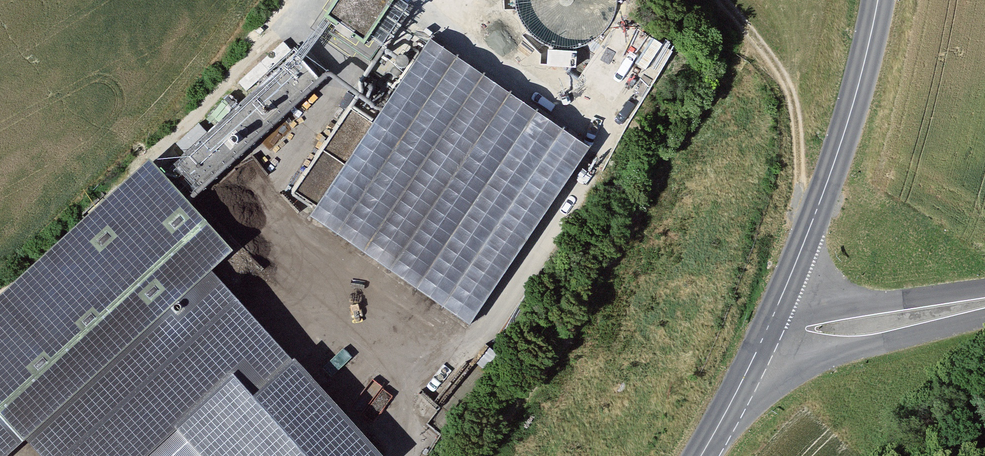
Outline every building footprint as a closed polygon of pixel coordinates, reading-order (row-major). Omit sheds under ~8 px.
[(334,5),(371,31),(392,0),(337,0),(334,5)] [(601,149),(442,41),(323,217),(481,324),(601,149)] [(320,83),(291,52),(172,161),(200,192),(320,83)] [(210,270),(234,250),(153,159),(0,294),(0,455),(23,435),(210,270)] [(23,435),(42,455),(382,455),(210,270),(23,435)]
